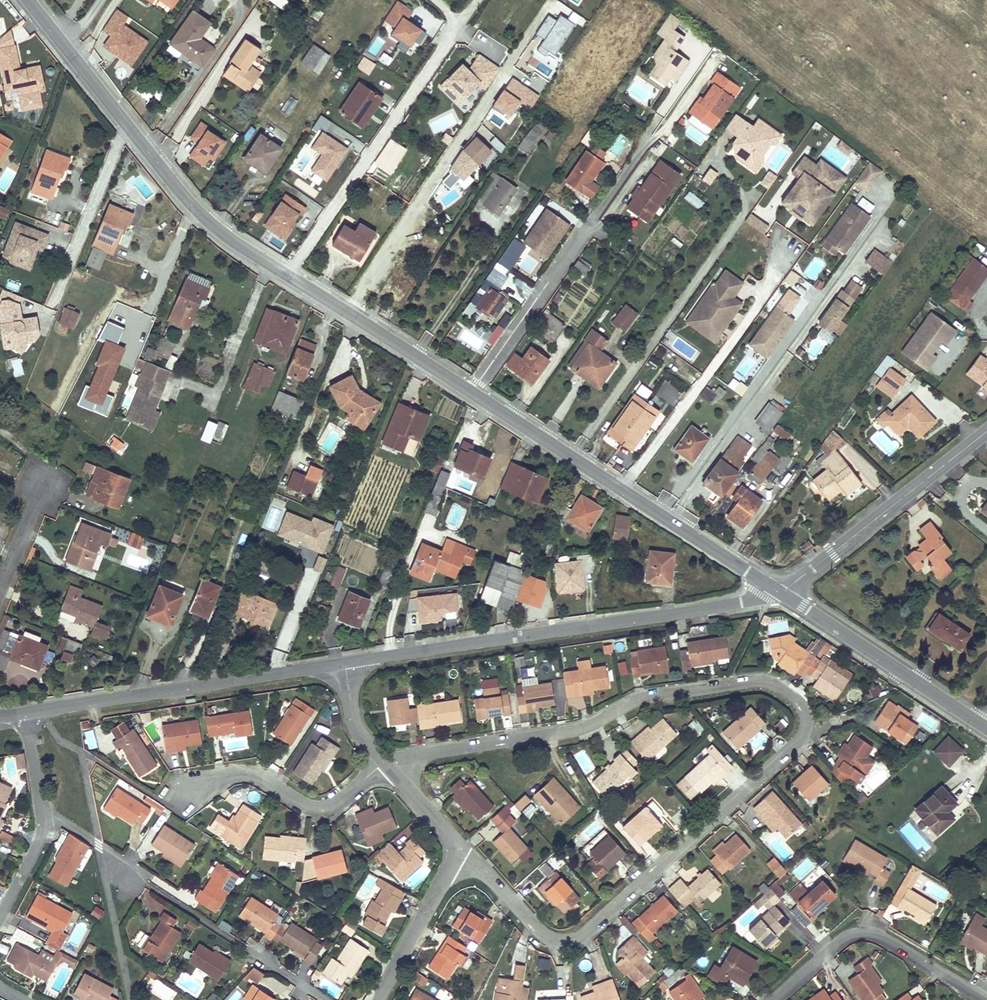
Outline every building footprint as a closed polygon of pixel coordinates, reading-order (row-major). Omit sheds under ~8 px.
[(397,27),(392,35),(400,41),(396,46),(406,52),(409,46),(413,41),(419,44),(426,33),(420,29),(406,20),(412,10),(398,1),(391,11),(385,20),(397,27)] [(111,34),(103,44),(131,64),(149,40),(122,21),(127,15),(118,9),(114,15),(104,29),(111,34)] [(192,11),(170,43),(202,66),(214,49),(199,38),(209,23),(192,11)] [(657,53),(654,57),(655,64),(657,65),(654,70),(655,78),(664,84),(668,78),(671,74),(677,79),(689,61),(675,51),(685,37),(675,30),(681,20),(671,12),(656,33),(663,38),(654,51),(657,53)] [(545,57),(552,47),(556,50),(574,23),(561,15),(557,22),(548,16),(535,36),(544,42),(537,52),(545,57)] [(15,47),(11,29),(0,39),(0,48),(0,50),(15,47)] [(257,76),(247,69),(250,65),(260,48),(245,38),(229,62),(230,63),(224,72),(249,88),(250,86),(256,90),(263,80),(257,76)] [(313,45),(302,62),(312,69),(324,52),(313,45)] [(19,90),(38,86),(44,85),(40,66),(20,71),(15,47),(0,50),(0,59),(7,93),(19,90)] [(394,57),(384,51),(381,58),(390,63),(394,57)] [(499,69),(479,55),(468,71),(467,70),(461,76),(455,71),(441,87),(450,95),(457,88),(465,96),(476,83),(485,89),(499,69)] [(365,56),(358,67),(367,74),(375,63),(365,56)] [(655,64),(649,73),(655,78),(654,70),(657,65),(655,64)] [(250,65),(247,69),(257,76),(260,71),(250,65)] [(461,65),(455,71),(461,76),(467,70),(461,65)] [(689,110),(701,119),(705,119),(708,115),(716,121),(740,88),(718,71),(711,81),(713,83),(703,98),(700,95),(689,110)] [(502,88),(509,94),(508,95),(503,92),(493,106),(498,110),(502,113),(507,106),(514,111),(520,101),(529,107),(538,95),(510,75),(502,88)] [(339,111),(359,125),(374,103),(377,105),(382,98),(359,82),(339,111)] [(151,95),(140,86),(136,91),(147,100),(151,95)] [(458,103),(465,96),(457,88),(450,95),(458,103)] [(281,111),(288,115),(297,100),(290,95),(281,111)] [(665,118),(674,101),(665,96),(656,113),(665,118)] [(12,101),(4,103),(6,111),(14,110),(12,101)] [(374,103),(359,125),(363,127),(377,105),(374,103)] [(325,132),(331,121),(320,114),(313,125),(325,132)] [(781,134),(758,118),(753,126),(735,114),(725,127),(738,136),(733,143),(740,147),(743,161),(756,170),(763,160),(762,154),(758,151),(765,140),(769,142),(775,141),(781,134)] [(712,127),(716,121),(708,115),(705,119),(701,119),(712,127)] [(538,120),(534,124),(543,131),(545,128),(542,126),(544,124),(538,120)] [(198,142),(208,127),(201,122),(190,137),(198,142)] [(543,131),(534,124),(518,145),(526,152),(543,131)] [(248,140),(255,128),(249,125),(243,138),(248,140)] [(198,142),(189,154),(209,168),(228,141),(208,127),(198,142)] [(590,128),(586,134),(591,137),(595,131),(590,128)] [(550,129),(545,137),(551,141),(556,133),(550,129)] [(322,154),(311,170),(327,181),(349,150),(333,139),(322,131),(312,147),(322,154)] [(448,145),(452,137),(446,133),(441,140),(448,145)] [(8,147),(11,141),(0,134),(0,159),(8,147)] [(260,135),(245,157),(265,171),(280,148),(260,135)] [(447,165),(449,168),(460,178),(475,161),(478,164),(491,151),(476,137),(464,150),(463,148),(447,165)] [(390,138),(375,160),(377,166),(389,174),(406,149),(390,138)] [(769,142),(765,140),(758,151),(762,154),(769,142)] [(743,161),(740,147),(733,143),(737,157),(743,161)] [(596,146),(591,153),(600,160),(605,153),(596,146)] [(587,151),(566,181),(583,193),(590,182),(604,162),(591,153),(587,151)] [(70,160),(49,152),(34,192),(52,199),(63,168),(67,170),(70,160)] [(781,202),(791,210),(794,206),(804,213),(801,217),(812,225),(819,214),(817,213),(824,202),(826,204),(834,194),(829,190),(836,180),(816,165),(803,156),(792,172),(799,178),(796,182),(798,184),(791,194),(789,192),(781,202)] [(820,159),(816,165),(836,180),(829,190),(834,194),(846,178),(820,159)] [(475,161),(460,178),(463,181),(478,164),(475,161)] [(660,161),(651,173),(657,178),(666,165),(660,161)] [(867,191),(882,171),(870,161),(855,182),(867,191)] [(651,173),(632,200),(642,207),(637,214),(647,221),(680,175),(666,165),(657,178),(651,173)] [(709,184),(717,173),(710,167),(702,179),(709,184)] [(460,178),(449,168),(444,173),(446,175),(441,181),(449,189),(460,178)] [(496,186),(484,203),(482,205),(497,215),(516,189),(491,172),(489,176),(493,179),(490,183),(496,186)] [(768,189),(776,177),(769,172),(760,183),(768,189)] [(598,188),(590,182),(583,193),(591,198),(598,188)] [(490,183),(479,199),(484,203),(496,186),(490,183)] [(306,204),(285,191),(262,227),(282,240),(306,204)] [(693,194),(688,201),(700,209),(705,202),(693,194)] [(858,204),(871,211),(875,204),(862,197),(858,204)] [(632,200),(627,207),(637,214),(642,207),(632,200)] [(852,204),(827,239),(840,249),(845,252),(852,243),(850,242),(852,239),(854,240),(870,216),(852,204)] [(11,211),(0,206),(0,216),(7,219),(11,211)] [(133,214),(110,206),(87,263),(99,268),(106,250),(113,253),(125,223),(129,224),(133,214)] [(791,210),(790,213),(800,220),(801,217),(804,213),(794,206),(791,210)] [(553,214),(546,209),(544,212),(551,217),(553,214)] [(569,224),(553,214),(551,217),(544,212),(523,242),(541,254),(558,230),(563,234),(569,225),(569,224)] [(768,227),(750,214),(745,221),(763,234),(768,227)] [(570,216),(568,220),(575,225),(578,221),(570,216)] [(67,230),(69,224),(60,220),(58,227),(67,230)] [(359,223),(354,231),(371,241),(375,233),(359,223)] [(43,246),(47,236),(16,224),(6,248),(10,250),(6,261),(20,267),(23,260),(29,257),(33,259),(37,249),(34,248),(35,243),(43,246)] [(371,241),(354,231),(343,224),(332,244),(359,260),(371,241)] [(610,227),(606,233),(610,236),(614,231),(610,227)] [(541,254),(546,258),(563,234),(558,230),(541,254)] [(840,249),(827,239),(823,245),(836,254),(840,249)] [(6,261),(10,250),(6,248),(2,259),(6,261)] [(500,264),(496,269),(505,275),(519,255),(510,248),(500,264)] [(866,260),(884,274),(893,261),(875,248),(866,260)] [(963,284),(974,292),(986,275),(986,269),(968,255),(946,284),(951,288),(945,296),(966,311),(972,303),(968,300),(957,292),(963,284)] [(28,270),(33,259),(29,257),(23,260),(20,267),(28,270)] [(485,280),(499,290),(508,277),(505,275),(496,269),(500,264),(497,262),(485,280)] [(577,263),(574,267),(584,275),(587,270),(577,263)] [(741,285),(724,272),(714,286),(731,299),(741,285)] [(188,280),(208,288),(211,282),(191,273),(188,280)] [(516,275),(511,285),(527,293),(532,283),(516,275)] [(819,289),(825,282),(820,278),(814,285),(819,289)] [(852,278),(842,291),(853,299),(863,286),(852,278)] [(188,280),(171,319),(188,327),(197,307),(202,297),(205,298),(209,289),(208,288),(188,280)] [(507,300),(497,293),(499,290),(485,280),(475,294),(463,311),(467,313),(471,313),(475,311),(477,307),(484,312),(485,310),(495,317),(507,300)] [(974,292),(963,284),(957,292),(968,300),(974,292)] [(717,337),(740,305),(731,299),(714,286),(712,285),(689,317),(717,337)] [(22,297),(4,289),(0,300),(0,305),(2,305),(4,300),(9,299),(19,304),(22,297)] [(794,320),(787,315),(799,298),(788,290),(776,307),(758,331),(765,336),(757,347),(768,355),(794,320)] [(842,291),(819,323),(830,331),(853,299),(842,291)] [(129,295),(124,303),(141,313),(146,304),(129,295)] [(205,298),(202,297),(197,307),(205,310),(210,300),(205,298)] [(39,334),(37,318),(27,319),(25,322),(24,321),(23,320),(22,319),(21,317),(19,304),(9,299),(4,300),(2,305),(0,308),(2,315),(3,323),(2,324),(4,338),(9,337),(13,340),(14,347),(19,350),(24,350),(27,345),(27,342),(35,341),(39,334)] [(625,307),(620,313),(631,321),(636,315),(625,307)] [(68,325),(74,312),(67,309),(62,322),(68,325)] [(270,335),(278,313),(268,310),(255,341),(262,344),(267,334),(270,335)] [(78,314),(74,312),(68,325),(73,327),(78,314)] [(299,322),(278,313),(270,335),(267,334),(262,344),(264,345),(262,349),(268,351),(270,347),(286,354),(299,322)] [(505,325),(511,317),(506,313),(500,322),(505,325)] [(631,321),(620,313),(613,322),(624,330),(631,321)] [(931,354),(941,341),(938,339),(942,333),(949,339),(955,331),(931,313),(901,353),(926,371),(932,363),(924,357),(928,352),(931,354)] [(548,315),(542,323),(546,326),(552,318),(548,315)] [(717,337),(689,317),(685,323),(713,343),(717,337)] [(546,326),(542,323),(540,322),(534,331),(540,335),(536,340),(544,346),(548,341),(551,342),(563,325),(552,318),(546,326)] [(495,344),(505,330),(496,324),(486,337),(495,344)] [(972,324),(968,330),(972,334),(977,327),(972,324)] [(589,344),(571,369),(582,376),(585,372),(601,383),(616,363),(600,351),(607,340),(592,330),(584,341),(585,341),(589,344)] [(757,347),(765,336),(758,331),(749,345),(766,358),(768,355),(757,347)] [(945,344),(949,339),(942,333),(938,339),(941,341),(945,344)] [(14,347),(13,340),(9,337),(4,338),(5,348),(14,347)] [(176,344),(162,338),(157,351),(150,348),(147,354),(156,358),(157,354),(160,355),(162,353),(171,356),(176,344)] [(315,347),(300,340),(296,349),(312,355),(315,347)] [(585,341),(567,366),(571,369),(589,344),(585,341)] [(514,355),(507,367),(531,384),(550,358),(536,347),(534,351),(531,348),(521,360),(514,355)] [(801,356),(805,352),(799,348),(796,352),(801,356)] [(312,355),(296,349),(287,373),(295,376),(294,379),(299,381),(300,378),(303,379),(312,355)] [(936,358),(931,354),(928,352),(924,357),(932,363),(936,358)] [(887,355),(875,371),(883,377),(889,369),(895,361),(887,355)] [(965,373),(986,389),(986,366),(983,363),(985,360),(978,355),(965,373)] [(20,357),(11,359),(14,376),(24,375),(20,357)] [(274,372),(254,363),(244,387),(258,392),(261,385),(268,388),(274,372)] [(889,369),(883,377),(899,388),(905,380),(889,369)] [(585,372),(582,376),(598,388),(601,383),(585,372)] [(155,394),(159,384),(140,376),(135,386),(140,388),(127,419),(146,428),(153,411),(159,396),(155,394)] [(353,387),(356,385),(352,377),(331,387),(341,407),(367,423),(378,406),(357,393),(353,387)] [(899,388),(883,377),(877,387),(892,398),(899,388)] [(749,385),(741,380),(735,389),(742,394),(749,385)] [(673,407),(682,390),(663,381),(655,398),(673,407)] [(163,386),(159,384),(155,394),(159,396),(163,386)] [(358,390),(356,385),(353,387),(357,393),(378,406),(380,403),(358,390)] [(706,387),(700,395),(711,403),(717,395),(721,398),(725,392),(719,387),(714,393),(706,387)] [(295,398),(279,392),(273,405),(289,412),(295,398)] [(634,395),(607,433),(631,450),(658,412),(634,395)] [(888,424),(895,432),(908,420),(910,423),(921,435),(934,422),(910,396),(890,415),(886,412),(877,420),(884,428),(888,424)] [(304,402),(295,398),(289,412),(298,415),(304,402)] [(402,451),(408,436),(419,440),(429,416),(399,404),(383,443),(402,451)] [(756,424),(768,433),(780,416),(783,412),(771,404),(756,424)] [(160,414),(153,411),(146,428),(153,430),(160,414)] [(777,425),(768,438),(774,442),(776,439),(784,445),(791,435),(787,432),(792,425),(784,420),(779,426),(777,425)] [(908,420),(895,432),(898,435),(908,426),(910,423),(908,420)] [(229,426),(220,422),(212,440),(221,444),(229,426)] [(910,423),(908,426),(918,437),(921,435),(910,423)] [(673,450),(680,454),(681,453),(693,461),(709,439),(703,435),(707,430),(703,427),(700,432),(690,425),(673,450)] [(841,439),(832,430),(823,442),(824,443),(830,447),(832,449),(833,448),(834,449),(841,439)] [(737,436),(703,482),(720,495),(737,472),(734,470),(752,446),(737,436)] [(465,443),(462,451),(469,454),(470,451),(471,452),(473,446),(465,443)] [(824,443),(820,449),(825,453),(830,447),(824,443)] [(752,459),(759,464),(768,453),(761,447),(752,459)] [(813,481),(824,495),(838,484),(841,488),(846,495),(861,484),(834,449),(833,448),(832,449),(815,461),(819,466),(822,464),(827,470),(813,481)] [(469,454),(462,451),(456,466),(483,477),(490,460),(471,452),(470,451),(469,454)] [(681,453),(680,454),(692,463),(693,461),(681,453)] [(752,482),(753,480),(758,484),(777,460),(768,453),(759,464),(749,476),(747,479),(752,482)] [(431,470),(438,473),(443,459),(436,456),(431,470)] [(782,460),(774,469),(780,473),(787,464),(782,460)] [(91,472),(93,464),(85,461),(82,469),(91,472)] [(519,465),(512,462),(507,473),(514,476),(519,465)] [(538,501),(548,477),(519,465),(514,476),(507,473),(502,484),(502,486),(519,493),(520,488),(530,493),(528,497),(538,501)] [(102,501),(103,499),(119,505),(129,480),(99,468),(87,495),(102,501)] [(449,474),(441,471),(425,511),(435,516),(438,509),(435,508),(449,474)] [(311,497),(317,481),(294,472),(288,487),(311,497)] [(838,484),(824,495),(827,499),(841,488),(838,484)] [(737,501),(727,516),(742,527),(761,501),(741,486),(732,498),(737,501)] [(520,488),(519,493),(528,497),(530,493),(520,488)] [(563,525),(566,520),(588,533),(599,514),(590,508),(592,505),(589,504),(590,501),(580,496),(572,511),(563,506),(554,520),(563,525)] [(119,505),(103,499),(102,501),(118,508),(119,505)] [(602,508),(590,501),(589,504),(592,505),(590,508),(599,514),(602,508)] [(256,508),(243,502),(238,514),(251,520),(256,508)] [(322,552),(333,524),(313,516),(311,520),(286,510),(276,534),(322,552)] [(629,518),(617,516),(614,538),(626,540),(629,518)] [(784,527),(794,527),(794,516),(784,516),(784,527)] [(588,533),(566,520),(563,525),(585,538),(588,533)] [(927,565),(935,575),(948,565),(942,558),(950,552),(940,538),(941,537),(930,522),(919,531),(926,539),(918,545),(922,551),(920,553),(920,552),(914,551),(905,557),(915,570),(922,564),(920,561),(926,556),(931,562),(927,565)] [(81,523),(73,544),(79,546),(72,564),(90,571),(101,544),(108,547),(112,535),(81,523)] [(145,538),(136,535),(132,546),(140,549),(145,538)] [(442,553),(460,560),(466,547),(447,540),(442,553)] [(802,547),(806,553),(814,547),(809,541),(802,547)] [(79,546),(73,544),(66,561),(72,564),(79,546)] [(469,564),(474,551),(466,547),(460,560),(442,553),(423,545),(411,573),(429,580),(434,568),(435,565),(448,569),(446,574),(454,577),(461,560),(469,564)] [(812,550),(805,555),(809,560),(816,554),(812,550)] [(667,585),(669,571),(672,572),(674,554),(650,551),(646,582),(667,585)] [(507,564),(525,571),(526,570),(530,559),(511,552),(507,564)] [(557,565),(559,585),(569,584),(569,588),(574,587),(574,590),(584,589),(582,572),(592,570),(590,554),(580,556),(580,562),(557,565)] [(322,569),(325,556),(318,555),(315,567),(322,569)] [(525,571),(507,564),(495,560),(480,599),(495,605),(500,594),(515,600),(516,598),(524,575),(525,571)] [(435,565),(434,568),(446,574),(448,569),(435,565)] [(948,565),(935,575),(938,578),(950,569),(948,565)] [(346,570),(338,566),(330,584),(338,588),(346,570)] [(391,588),(397,571),(385,566),(379,583),(391,588)] [(540,581),(524,575),(516,598),(531,604),(540,581)] [(220,587),(202,579),(189,610),(208,617),(220,587)] [(164,623),(167,616),(173,619),(183,595),(160,586),(147,617),(164,623)] [(70,587),(67,594),(79,598),(82,592),(70,587)] [(276,604),(244,590),(234,612),(267,626),(276,604)] [(415,595),(418,621),(458,617),(456,591),(415,595)] [(348,622),(348,620),(359,624),(368,601),(361,598),(362,595),(358,594),(357,596),(349,593),(339,619),(348,622)] [(79,598),(67,594),(61,610),(77,616),(75,621),(93,628),(90,637),(105,643),(110,629),(95,623),(101,607),(79,598)] [(515,600),(500,594),(495,605),(511,611),(515,600)] [(330,608),(320,604),(317,611),(327,615),(330,608)] [(938,614),(928,629),(958,649),(968,634),(938,614)] [(173,619),(167,616),(164,623),(170,625),(173,619)] [(4,651),(11,633),(3,630),(0,638),(0,650),(4,651)] [(22,662),(24,658),(41,664),(41,662),(46,651),(47,647),(11,633),(4,651),(13,655),(11,658),(22,662)] [(814,657),(817,653),(819,650),(821,647),(824,643),(826,640),(818,635),(817,637),(814,641),(812,640),(805,649),(793,642),(796,638),(789,634),(769,638),(773,655),(781,654),(783,656),(780,660),(778,663),(794,674),(796,670),(803,675),(805,671),(814,657)] [(64,651),(68,638),(62,636),(57,648),(64,651)] [(725,636),(687,642),(688,649),(680,650),(683,669),(691,668),(690,665),(698,664),(698,660),(705,659),(728,656),(725,636)] [(68,638),(64,651),(61,658),(70,662),(73,654),(77,656),(81,644),(68,638)] [(603,644),(604,652),(612,650),(611,643),(603,644)] [(821,647),(819,650),(824,653),(828,646),(824,643),(821,647)] [(632,676),(641,675),(640,672),(653,670),(653,673),(668,670),(664,646),(637,651),(638,656),(629,658),(632,676)] [(46,651),(41,662),(49,663),(53,653),(46,651)] [(824,656),(820,661),(826,665),(848,680),(852,674),(824,656)] [(814,657),(805,671),(811,675),(820,661),(814,657)] [(41,664),(24,658),(22,662),(39,669),(41,664)] [(591,669),(593,668),(592,661),(579,663),(581,670),(591,669)] [(820,661),(811,675),(817,679),(815,682),(830,691),(828,694),(835,699),(848,680),(826,665),(820,661)] [(581,670),(562,673),(566,694),(573,693),(574,696),(582,695),(582,691),(593,690),(608,687),(605,667),(593,668),(591,669),(581,670)] [(522,688),(542,685),(541,678),(521,681),(522,688)] [(815,682),(813,685),(828,694),(830,691),(815,682)] [(874,697),(883,690),(877,682),(868,688),(874,697)] [(524,697),(516,698),(518,714),(526,712),(525,709),(537,707),(554,704),(550,684),(542,685),(522,688),(524,697)] [(482,690),(483,699),(473,700),(476,717),(489,715),(501,713),(502,713),(503,716),(510,715),(507,695),(499,696),(498,688),(482,690)] [(314,711),(296,699),(272,735),(285,742),(289,736),(294,740),(309,717),(310,717),(314,711)] [(418,722),(416,709),(408,710),(406,699),(384,703),(388,727),(418,722)] [(888,699),(875,718),(883,723),(882,725),(907,741),(918,725),(894,709),(897,705),(888,699)] [(423,702),(415,703),(416,709),(418,722),(419,727),(426,726),(427,728),(435,727),(435,725),(461,720),(458,701),(431,705),(432,710),(424,711),(423,702)] [(752,708),(723,733),(737,749),(759,729),(758,727),(764,721),(752,708)] [(248,712),(205,719),(208,738),(219,737),(219,734),(235,731),(235,734),(236,738),(252,735),(248,712)] [(639,740),(637,737),(631,742),(647,760),(653,755),(663,745),(677,733),(663,718),(650,730),(639,740)] [(698,736),(704,731),(694,720),(688,725),(698,736)] [(174,752),(173,748),(184,747),(201,744),(198,721),(161,727),(165,754),(174,752)] [(781,722),(776,727),(781,732),(786,727),(781,722)] [(116,740),(121,737),(127,733),(121,725),(111,732),(116,740)] [(648,727),(637,737),(639,740),(650,730),(648,727)] [(84,731),(87,749),(97,747),(94,729),(84,731)] [(116,740),(111,743),(117,750),(121,747),(129,760),(128,760),(139,778),(156,767),(132,730),(127,733),(121,737),(116,740)] [(866,774),(858,769),(867,756),(874,746),(855,734),(849,744),(840,757),(845,760),(840,768),(850,775),(861,782),(866,774)] [(289,736),(285,742),(290,746),(294,740),(289,736)] [(312,784),(321,770),(330,756),(333,758),(339,747),(323,738),(318,746),(313,743),(294,773),(312,784)] [(934,753),(949,767),(962,752),(947,739),(934,753)] [(837,755),(840,757),(849,744),(846,743),(837,755)] [(728,774),(727,773),(733,767),(714,745),(706,752),(710,756),(698,767),(686,777),(686,778),(678,785),(690,799),(699,792),(700,793),(712,783),(720,776),(722,779),(728,774)] [(626,750),(620,756),(630,766),(632,768),(638,763),(626,750)] [(606,798),(614,791),(629,777),(631,779),(637,773),(630,766),(620,756),(619,754),(613,760),(615,762),(592,783),(606,798)] [(330,756),(321,770),(323,772),(333,758),(330,756)] [(867,756),(858,769),(866,774),(875,762),(867,756)] [(845,760),(840,757),(831,770),(844,783),(850,775),(840,768),(845,760)] [(24,769),(23,760),(15,762),(16,770),(24,769)] [(807,774),(795,786),(808,800),(827,782),(812,765),(805,771),(807,774)] [(805,771),(792,783),(795,786),(807,774),(805,771)] [(720,776),(712,783),(714,786),(722,779),(720,776)] [(555,780),(536,796),(561,823),(579,807),(555,780)] [(450,789),(455,794),(464,786),(459,781),(450,789)] [(464,786),(455,794),(451,798),(457,804),(458,803),(460,800),(468,809),(478,820),(493,807),(470,781),(464,786)] [(4,805),(12,790),(0,784),(0,803),(4,805)] [(941,788),(916,810),(937,835),(953,820),(947,812),(956,805),(941,788)] [(862,789),(854,796),(860,802),(867,795),(862,789)] [(117,790),(106,807),(119,815),(133,825),(137,819),(144,824),(151,812),(117,790)] [(758,815),(764,821),(767,818),(774,825),(786,838),(801,824),(771,792),(760,802),(765,808),(758,815)] [(525,795),(514,805),(519,811),(531,801),(525,795)] [(154,803),(147,798),(144,802),(151,807),(154,803)] [(460,800),(458,803),(466,811),(468,809),(460,800)] [(765,808),(760,802),(752,808),(758,815),(765,808)] [(165,809),(154,803),(151,807),(158,811),(156,814),(160,817),(165,809)] [(230,824),(227,823),(218,816),(209,829),(219,835),(239,849),(260,817),(242,805),(234,817),(230,824)] [(603,806),(597,811),(607,822),(613,817),(603,806)] [(119,815),(106,807),(104,810),(117,818),(119,815)] [(362,812),(355,815),(359,825),(363,834),(366,840),(381,834),(396,827),(388,807),(375,813),(365,817),(362,812)] [(372,808),(362,812),(365,817),(375,813),(372,808)] [(646,840),(644,838),(660,823),(647,808),(624,829),(640,847),(646,840)] [(503,834),(492,843),(510,863),(527,849),(508,828),(515,823),(509,816),(497,827),(503,834)] [(767,818),(764,821),(771,829),(774,825),(767,818)] [(660,823),(644,838),(646,840),(663,826),(660,823)] [(150,847),(163,855),(175,863),(177,858),(184,862),(193,848),(162,828),(150,847)] [(1,832),(0,835),(0,838),(12,844),(15,839),(1,832)] [(717,856),(710,862),(721,874),(727,868),(729,870),(750,850),(736,835),(725,845),(715,854),(717,856)] [(605,868),(616,857),(619,860),(626,854),(610,836),(590,854),(595,859),(592,862),(588,866),(599,878),(607,871),(605,868)] [(390,844),(367,865),(372,871),(383,861),(402,881),(424,862),(420,858),(426,852),(419,844),(413,837),(406,844),(408,846),(402,851),(404,853),(401,855),(400,853),(390,844)] [(296,841),(279,839),(264,838),(261,859),(295,864),(295,860),(303,861),(306,839),(296,838),(296,841)] [(712,851),(715,854),(725,845),(722,841),(712,851)] [(846,863),(854,867),(856,864),(872,873),(881,878),(879,882),(887,887),(895,875),(886,869),(891,861),(859,842),(846,863)] [(60,866),(55,863),(47,877),(65,887),(74,870),(79,861),(82,855),(63,845),(59,852),(63,854),(61,859),(61,863),(60,866)] [(342,851),(303,861),(301,883),(347,871),(342,851)] [(59,852),(53,862),(55,863),(60,866),(61,863),(61,859),(63,854),(59,852)] [(175,863),(163,855),(161,858),(179,870),(184,862),(177,858),(175,863)] [(616,857),(605,868),(607,871),(619,860),(616,857)] [(800,881),(816,866),(808,857),(791,871),(800,881)] [(85,865),(79,861),(74,870),(81,873),(85,865)] [(780,877),(786,871),(784,869),(777,861),(770,866),(780,877)] [(856,864),(854,867),(870,877),(872,873),(856,864)] [(209,877),(211,878),(218,867),(216,865),(209,877)] [(218,867),(211,878),(202,892),(200,890),(193,902),(213,914),(236,878),(218,867)] [(893,906),(899,910),(906,914),(907,912),(918,918),(928,923),(929,924),(939,907),(913,892),(923,873),(915,869),(893,906)] [(684,908),(696,897),(701,902),(720,885),(707,871),(688,888),(681,881),(669,892),(684,908)] [(556,874),(541,887),(546,893),(543,895),(549,902),(552,900),(556,904),(566,915),(581,901),(556,874)] [(381,936),(386,927),(382,925),(390,912),(393,913),(404,893),(379,878),(375,886),(382,889),(374,903),(372,901),(364,915),(367,917),(362,926),(381,936)] [(789,895),(779,883),(772,889),(782,901),(789,895)] [(806,887),(793,898),(802,908),(804,906),(816,920),(840,899),(828,885),(814,897),(806,887)] [(774,904),(778,909),(784,903),(782,901),(772,889),(766,895),(774,904)] [(24,917),(31,921),(33,918),(46,925),(53,929),(45,944),(55,949),(57,950),(67,931),(62,928),(70,914),(35,895),(24,917)] [(774,904),(766,895),(754,905),(758,910),(759,909),(765,904),(769,908),(774,904)] [(664,896),(639,919),(633,924),(649,941),(655,936),(653,933),(678,911),(664,896)] [(237,917),(254,928),(256,926),(265,932),(264,935),(262,937),(269,942),(279,927),(272,922),(276,916),(249,899),(237,917)] [(96,906),(91,913),(99,918),(103,910),(96,906)] [(484,922),(475,917),(463,909),(453,926),(480,943),(492,923),(485,919),(484,922)] [(753,934),(767,949),(779,939),(794,926),(780,910),(753,934)] [(477,913),(475,917),(484,922),(485,919),(477,913)] [(150,940),(142,952),(159,963),(178,933),(170,928),(174,921),(163,914),(158,921),(161,922),(150,940)] [(984,928),(986,924),(986,921),(979,916),(975,922),(984,928)] [(33,918),(31,921),(45,928),(46,925),(33,918)] [(218,928),(230,931),(231,923),(220,920),(218,928)] [(192,932),(195,927),(187,922),(184,927),(192,932)] [(964,941),(977,948),(986,954),(986,929),(984,928),(975,922),(964,941)] [(278,941),(293,951),(293,950),(303,958),(302,960),(309,964),(319,948),(313,944),(315,941),(289,924),(278,941)] [(354,932),(344,925),(340,930),(351,937),(354,932)] [(256,926),(254,928),(264,935),(265,932),(256,926)] [(139,931),(133,941),(141,945),(146,935),(139,931)] [(450,937),(458,942),(461,939),(452,933),(450,937)] [(622,953),(616,959),(617,960),(626,970),(638,983),(653,969),(640,956),(647,950),(632,933),(626,939),(631,945),(622,953)] [(468,949),(449,937),(444,944),(447,945),(440,955),(438,953),(429,968),(448,980),(457,965),(459,967),(460,965),(464,958),(465,956),(463,955),(468,949)] [(147,938),(139,950),(142,952),(150,940),(147,938)] [(626,939),(617,947),(622,953),(631,945),(626,939)] [(779,939),(767,949),(770,952),(781,942),(779,939)] [(339,985),(344,976),(347,971),(351,974),(365,952),(348,941),(334,962),(330,960),(321,973),(339,985)] [(977,948),(964,941),(963,943),(976,951),(977,948)] [(483,942),(480,947),(488,952),(491,948),(483,942)] [(14,943),(5,960),(14,965),(12,967),(28,975),(31,971),(33,972),(32,973),(43,979),(51,965),(52,964),(37,955),(14,943)] [(85,943),(82,949),(89,952),(92,947),(85,943)] [(208,958),(210,954),(197,946),(186,962),(217,982),(228,963),(221,958),(219,962),(214,959),(210,960),(208,958)] [(52,964),(51,965),(59,960),(67,964),(66,966),(71,969),(75,960),(57,950),(55,949),(52,955),(40,949),(37,955),(52,964)] [(302,960),(303,958),(293,950),(293,951),(291,953),(301,960),(302,960)] [(598,972),(607,970),(601,950),(592,953),(598,972)] [(732,978),(745,985),(752,973),(755,975),(761,965),(737,951),(724,973),(720,970),(714,979),(727,986),(732,978)] [(212,952),(210,954),(208,958),(210,960),(214,959),(219,962),(221,958),(212,952)] [(876,957),(883,961),(886,956),(879,952),(876,957)] [(536,968),(549,969),(550,958),(537,957),(536,968)] [(626,970),(617,960),(615,962),(624,972),(626,970)] [(886,994),(881,987),(870,971),(876,967),(871,961),(857,970),(862,976),(853,983),(865,999),(891,999),(886,994)] [(499,994),(496,993),(495,999),(520,999),(522,988),(525,966),(518,965),(516,980),(505,979),(503,988),(502,994),(499,994)] [(661,983),(664,980),(670,974),(673,972),(666,966),(660,971),(662,974),(657,979),(660,983),(661,983)] [(682,969),(678,967),(673,972),(670,974),(664,980),(667,983),(682,969)] [(876,967),(870,971),(881,987),(885,985),(879,977),(881,975),(876,967)] [(256,985),(262,975),(261,975),(251,968),(241,980),(245,983),(248,979),(256,985)] [(414,979),(418,972),(412,968),(408,975),(414,979)] [(429,979),(418,972),(414,979),(424,986),(429,979)] [(70,991),(84,998),(88,999),(103,999),(104,998),(109,989),(80,973),(70,991)] [(752,973),(745,985),(749,988),(756,975),(755,975),(752,973)] [(594,992),(614,985),(611,977),(591,984),(594,992)] [(692,982),(703,999),(707,997),(694,977),(690,979),(692,982)] [(661,983),(660,983),(658,985),(663,991),(669,985),(667,983),(664,980),(661,983)] [(674,994),(678,999),(704,999),(703,999),(692,982),(674,994)] [(594,992),(581,997),(581,999),(619,999),(614,985),(594,992)] [(241,999),(272,999),(250,986),(241,999)] [(520,999),(527,999),(529,989),(522,988),(520,999)] [(414,990),(409,999),(433,999),(414,990)] [(828,990),(825,992),(830,999),(833,997),(828,990)] [(70,991),(69,993),(82,999),(84,998),(70,991)]
